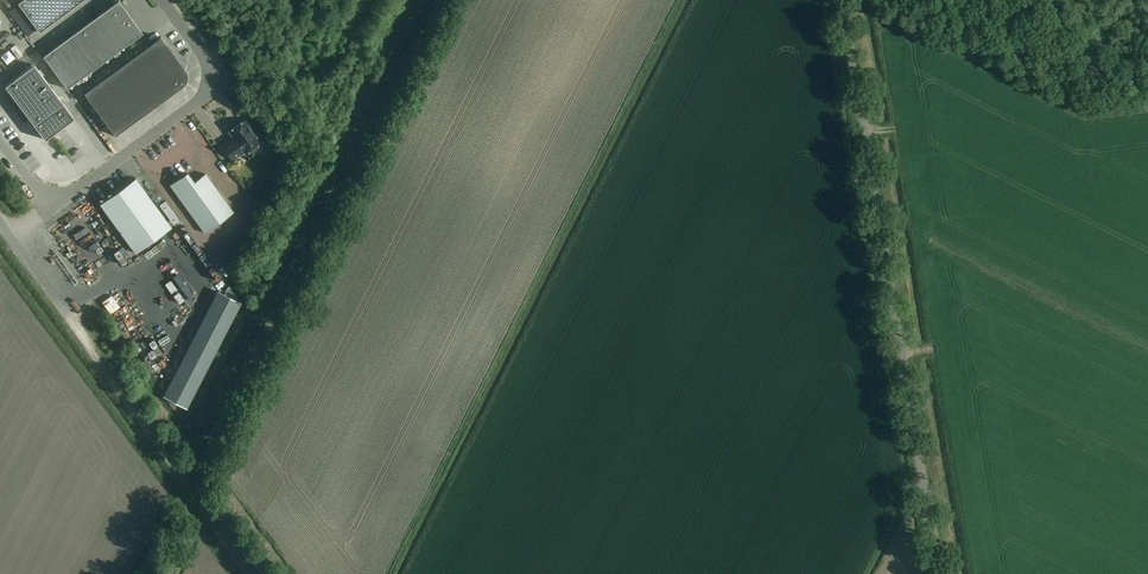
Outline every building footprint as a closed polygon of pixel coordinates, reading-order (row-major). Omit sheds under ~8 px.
[(18,4),(39,33),(84,0),(23,0),(18,4)] [(67,89),(75,83),(76,83),(104,62),(143,33),(119,1),(85,26),(52,50),(43,57),(67,89)] [(115,137),(182,87),(185,85),(186,82),(187,77),(187,74),(185,71),(161,38),(84,94),(115,137)] [(11,82),(5,87),(18,104),(23,112),(19,115),(22,118),(25,122),(29,119),(34,125),(45,141),(53,135),(66,125),(74,119),(62,104),(62,103),(50,88),(34,65),(24,73),(11,82)] [(222,78),(231,90),(236,86),(227,74),(222,78)] [(254,135),(245,121),(229,132),(234,139),(223,148),(233,161),(244,153),(245,155),(268,138),(261,129),(254,135)] [(171,141),(152,150),(155,158),(175,149),(171,141)] [(194,183),(187,174),(170,186),(205,234),(234,213),(206,175),(194,183)] [(135,254),(171,228),(135,179),(100,205),(135,254)] [(76,215),(80,221),(92,212),(88,207),(76,215)] [(70,265),(75,262),(69,251),(64,254),(70,265)] [(166,308),(170,299),(160,295),(156,304),(166,308)] [(105,302),(110,309),(117,303),(112,297),(105,302)]
